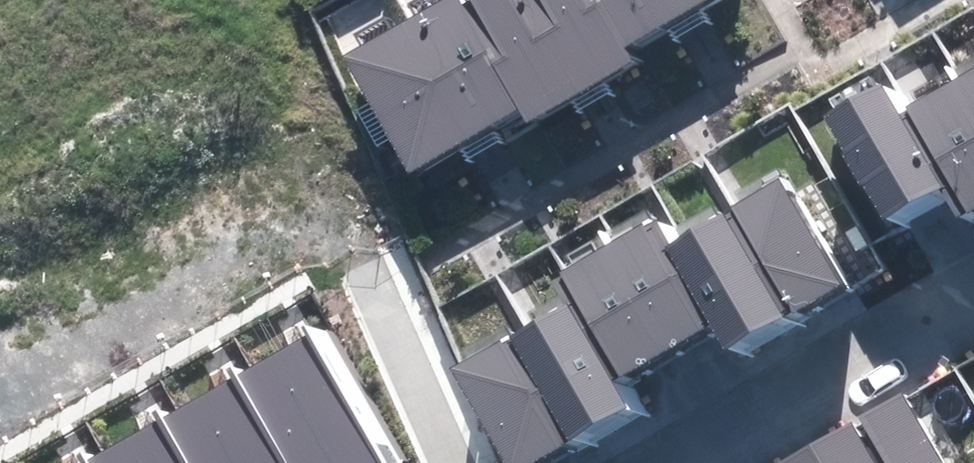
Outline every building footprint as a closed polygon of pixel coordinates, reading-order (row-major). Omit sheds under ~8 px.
[(461,7),(414,4),(337,48),(410,173),(495,124),(509,148),(653,65),(643,47),(725,0),(461,0),(461,7)] [(957,220),(973,209),(973,65),(904,106),(905,108),(897,113),(880,83),(822,117),(843,152),(840,154),(859,185),(862,184),(884,221),(938,189),(957,220)] [(503,462),(533,462),(626,409),(610,382),(710,325),(724,349),(839,283),(779,178),(729,207),(732,211),(724,216),(722,213),(669,243),(655,218),(644,224),(643,222),(558,271),(575,301),(507,341),(504,336),(448,368),(503,462)] [(259,371),(311,462),(406,462),(331,331),(259,371)] [(214,462),(311,462),(259,371),(185,413),(214,462)] [(885,462),(942,462),(901,393),(858,417),(885,462)] [(110,455),(114,462),(214,462),(185,413),(110,455)] [(852,420),(772,462),(875,462),(852,420)]
